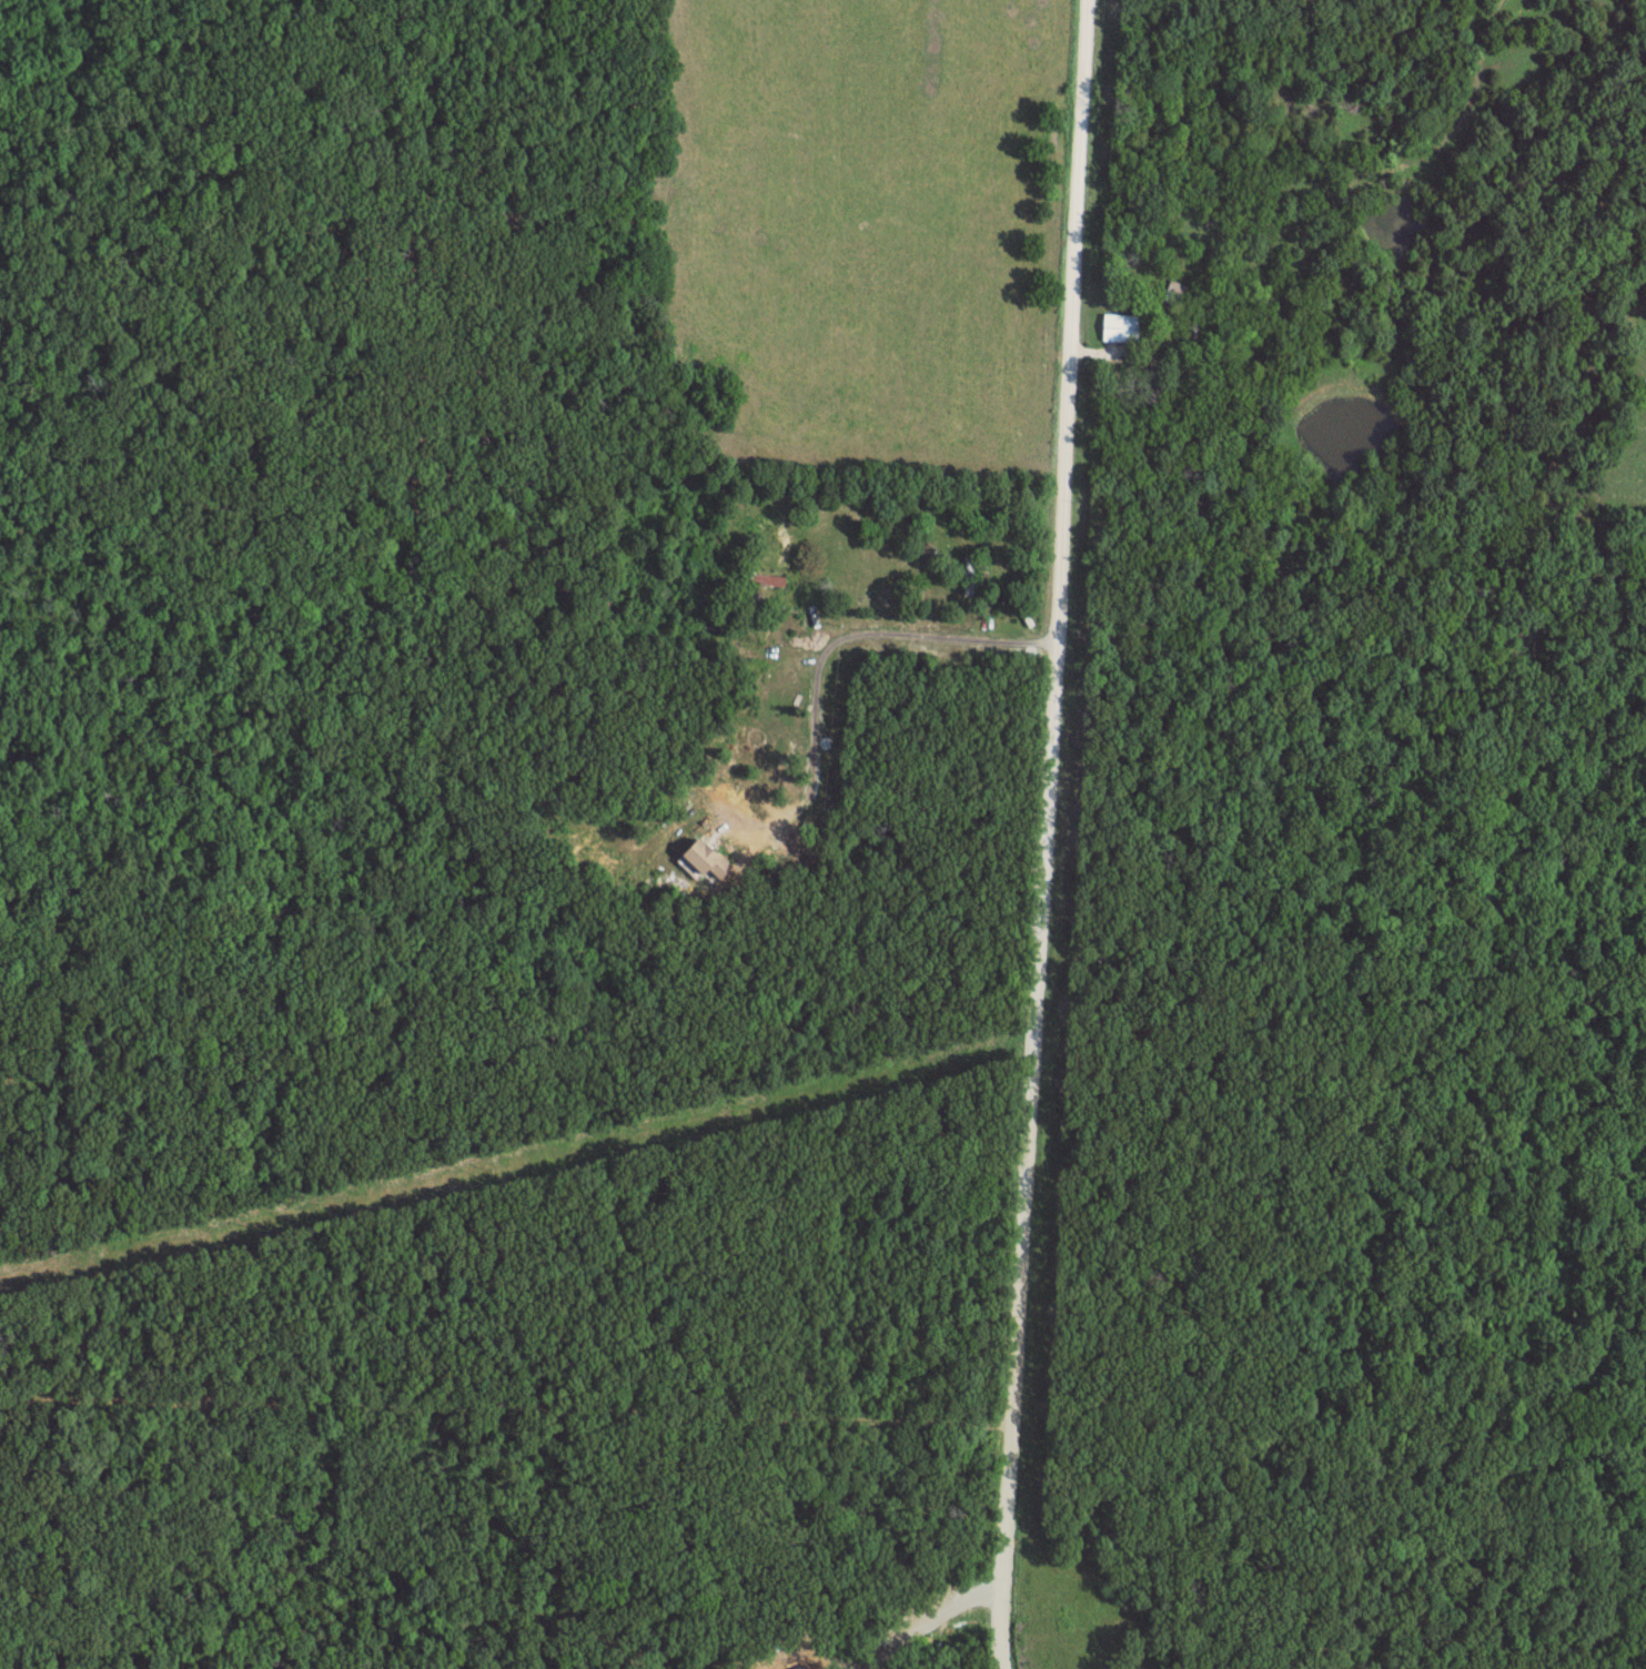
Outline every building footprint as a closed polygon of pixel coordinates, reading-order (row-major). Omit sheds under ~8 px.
[(1165,300),(1179,306),(1187,287),(1173,281),(1165,300)] [(1143,314),(1102,314),(1102,341),(1142,342),(1143,314)] [(715,874),(718,870),(720,871),(730,854),(701,836),(688,858),(715,874)]
